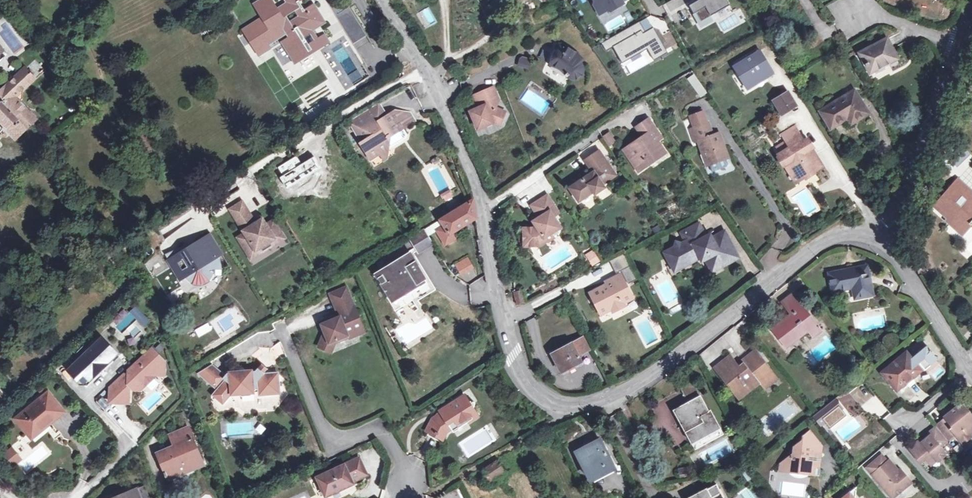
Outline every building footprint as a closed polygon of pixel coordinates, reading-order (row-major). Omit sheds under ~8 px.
[(298,1),(299,0),(289,0),(291,3),(278,11),(271,0),(263,0),(255,5),(265,20),(246,32),(260,54),(269,48),(267,44),(288,31),(293,38),(285,43),(295,59),(311,50),(300,33),(309,28),(320,21),(312,8),(313,8),(311,5),(303,10),(298,1)] [(594,1),(599,3),(604,11),(612,7),(615,8),(622,3),(621,1),(624,0),(593,0),(594,1)] [(725,0),(698,0),(687,6),(692,14),(694,13),(699,22),(728,6),(725,0)] [(598,14),(604,11),(599,3),(594,1),(593,5),(598,14)] [(347,6),(333,15),(352,45),(366,37),(347,6)] [(429,8),(420,12),(426,24),(435,20),(429,8)] [(638,22),(602,42),(607,53),(614,49),(623,63),(648,49),(656,61),(667,54),(654,27),(644,32),(638,22)] [(300,33),(311,50),(312,52),(325,44),(321,37),(317,39),(309,28),(300,33)] [(859,53),(865,65),(868,63),(872,72),(897,58),(886,39),(859,53)] [(581,58),(571,50),(564,46),(556,42),(550,63),(551,63),(554,65),(557,67),(561,70),(563,72),(561,75),(564,77),(566,75),(579,75),(581,71),(581,66),(579,61),(581,58)] [(763,65),(766,64),(759,53),(731,69),(743,88),(755,81),(752,75),(764,68),(763,65)] [(24,70),(33,80),(40,74),(31,64),(24,70)] [(745,92),(773,76),(766,64),(763,65),(764,68),(752,75),(755,81),(743,88),(745,92)] [(17,77),(26,87),(33,80),(24,70),(17,77)] [(17,77),(6,88),(4,87),(0,91),(0,98),(2,100),(1,101),(27,129),(28,128),(36,120),(16,100),(17,96),(26,87),(17,77)] [(687,81),(698,98),(703,94),(692,77),(687,81)] [(493,127),(499,114),(490,109),(493,101),(489,88),(469,96),(473,108),(463,112),(470,130),(487,124),(493,127)] [(846,101),(856,95),(853,91),(843,97),(846,101)] [(773,103),(780,115),(795,105),(788,94),(773,103)] [(866,113),(856,95),(846,101),(843,97),(820,112),(831,129),(845,120),(850,117),(853,122),(866,113)] [(0,98),(0,122),(16,139),(27,129),(1,101),(2,100),(0,98)] [(325,100),(309,111),(313,118),(330,108),(325,100)] [(346,124),(359,145),(363,143),(353,125),(377,108),(376,106),(346,124)] [(403,131),(393,115),(385,120),(377,108),(353,125),(363,143),(359,145),(358,146),(369,162),(378,156),(384,152),(386,151),(391,148),(407,138),(402,131),(403,131)] [(693,128),(706,124),(702,113),(689,118),(693,128)] [(393,115),(403,131),(413,124),(408,116),(393,115)] [(622,150),(634,168),(644,162),(647,165),(657,159),(654,155),(662,150),(657,141),(660,139),(647,119),(635,128),(642,139),(638,142),(637,140),(622,150)] [(707,123),(706,124),(693,128),(690,130),(695,143),(698,142),(707,165),(727,158),(717,134),(712,136),(707,123)] [(786,142),(799,134),(794,128),(782,136),(786,142)] [(609,131),(601,136),(608,147),(616,142),(609,131)] [(804,142),(799,134),(786,142),(790,148),(778,155),(790,174),(798,169),(804,178),(822,167),(811,150),(807,151),(805,148),(809,146),(806,141),(804,142)] [(956,141),(942,154),(950,163),(964,150),(956,141)] [(665,154),(662,150),(654,155),(657,159),(665,154)] [(602,185),(615,176),(598,151),(584,161),(592,172),(569,189),(577,202),(592,192),(594,194),(603,187),(602,185)] [(384,152),(378,156),(380,159),(383,162),(385,162),(387,160),(386,155),(384,152)] [(296,156),(278,167),(290,186),(308,175),(296,156)] [(644,162),(634,168),(637,172),(647,165),(644,162)] [(798,169),(790,174),(795,183),(804,178),(798,169)] [(956,182),(947,192),(957,201),(965,191),(956,182)] [(947,192),(935,206),(938,209),(940,208),(951,218),(948,222),(953,226),(954,225),(962,232),(969,224),(971,226),(971,224),(971,197),(965,191),(957,201),(947,192)] [(530,206),(536,215),(537,217),(531,221),(530,222),(533,227),(532,228),(523,229),(524,247),(538,246),(545,241),(543,238),(548,235),(559,227),(552,216),(556,213),(545,195),(530,206)] [(475,219),(472,200),(439,220),(443,227),(436,231),(444,245),(453,239),(450,234),(475,219)] [(256,256),(275,244),(272,239),(279,235),(271,222),(264,227),(260,221),(253,225),(240,204),(228,211),(243,235),(236,239),(246,255),(253,251),(256,256)] [(724,246),(729,244),(724,233),(711,240),(706,238),(698,224),(680,234),(685,242),(681,245),(675,243),(673,249),(664,254),(671,265),(666,268),(672,279),(694,267),(691,262),(700,257),(704,261),(709,268),(720,262),(722,266),(732,260),(724,246)] [(431,245),(423,231),(407,240),(416,255),(431,245)] [(279,235),(272,239),(275,244),(282,240),(279,235)] [(208,237),(166,262),(170,268),(178,281),(183,278),(185,282),(190,286),(196,287),(200,287),(205,286),(208,283),(212,276),(212,271),(220,271),(218,263),(215,258),(219,255),(208,237)] [(724,246),(732,260),(737,258),(729,244),(724,246)] [(584,254),(592,266),(600,261),(592,248),(584,254)] [(253,251),(246,255),(249,260),(256,256),(253,251)] [(376,274),(392,300),(393,303),(390,305),(395,313),(412,302),(414,305),(420,301),(414,290),(417,288),(418,288),(425,284),(423,281),(424,280),(409,255),(376,274)] [(468,257),(460,261),(466,272),(474,268),(468,257)] [(720,262),(709,268),(711,272),(722,266),(720,262)] [(862,292),(871,290),(865,266),(827,274),(831,293),(851,288),(853,301),(863,298),(862,292)] [(187,295),(178,281),(170,268),(168,269),(153,278),(170,306),(187,295)] [(619,275),(608,280),(611,286),(607,287),(590,296),(601,316),(611,311),(612,313),(623,307),(622,305),(632,299),(619,275)] [(424,280),(423,281),(425,284),(418,288),(417,288),(414,290),(420,301),(435,292),(429,282),(424,280)] [(328,296),(331,303),(347,296),(344,289),(328,296)] [(513,293),(515,304),(522,303),(519,292),(513,293)] [(807,331),(812,338),(821,330),(793,293),(779,303),(788,315),(769,330),(783,348),(807,331)] [(549,301),(546,294),(530,302),(533,308),(549,301)] [(347,296),(331,303),(336,316),(337,319),(325,324),(319,326),(322,335),(321,336),(316,350),(329,355),(333,345),(335,344),(334,342),(345,337),(346,340),(346,341),(356,337),(353,329),(359,326),(347,296)] [(122,308),(127,313),(138,303),(133,297),(122,308)] [(353,329),(356,337),(362,334),(359,326),(353,329)] [(102,339),(68,371),(79,382),(87,382),(116,355),(102,339)] [(581,339),(570,344),(576,356),(587,351),(581,339)] [(576,356),(570,344),(550,355),(560,374),(571,367),(573,370),(581,366),(576,356)] [(936,360),(925,346),(910,359),(905,353),(881,373),(895,390),(897,388),(899,390),(906,385),(905,383),(910,378),(912,380),(919,374),(917,372),(919,370),(922,368),(924,370),(936,360)] [(711,369),(733,396),(745,386),(742,382),(750,375),(757,385),(762,391),(777,379),(754,349),(736,363),(729,355),(711,369)] [(109,388),(109,403),(127,404),(128,386),(131,386),(131,390),(139,391),(142,388),(142,382),(149,375),(163,376),(163,363),(150,350),(128,370),(128,375),(122,376),(109,388)] [(209,396),(216,403),(223,403),(230,396),(230,390),(235,389),(240,394),(251,392),(251,390),(255,390),(262,396),(273,395),(280,388),(278,372),(264,373),(257,367),(254,371),(243,372),(241,370),(237,370),(236,372),(225,374),(223,375),(211,363),(195,373),(213,391),(209,396)] [(260,363),(257,367),(264,373),(267,369),(260,363)] [(571,367),(560,374),(561,376),(573,370),(571,367)] [(142,382),(142,388),(156,375),(149,375),(142,382)] [(745,386),(733,396),(737,401),(757,385),(750,375),(742,382),(745,386)] [(905,383),(906,385),(908,387),(914,382),(912,380),(910,378),(905,383)] [(687,432),(692,442),(718,428),(709,411),(707,412),(691,383),(680,389),(687,402),(672,410),(685,433),(687,432)] [(16,420),(29,436),(37,429),(40,432),(64,412),(48,392),(39,399),(41,401),(34,408),(32,406),(16,420)] [(439,412),(440,414),(442,418),(434,423),(429,434),(443,440),(447,434),(451,431),(466,422),(468,425),(477,419),(472,410),(473,408),(474,404),(469,402),(467,403),(463,396),(439,412)] [(840,409),(833,400),(817,413),(812,416),(819,426),(840,409)] [(954,435),(961,444),(970,436),(971,425),(971,423),(966,416),(969,414),(960,404),(943,417),(944,419),(951,428),(949,430),(954,435)] [(442,418),(440,414),(431,419),(425,432),(429,434),(434,423),(442,418)] [(951,428),(944,419),(935,426),(947,441),(954,435),(949,430),(951,428)] [(466,422),(451,431),(453,434),(468,425),(466,422)] [(174,446),(192,438),(187,426),(169,433),(174,446)] [(718,428),(692,442),(695,448),(721,433),(718,428)] [(934,428),(927,435),(929,437),(922,443),(920,441),(908,450),(919,464),(923,461),(929,467),(934,462),(936,463),(944,456),(938,448),(946,442),(934,428)] [(37,429),(29,436),(31,439),(40,432),(37,429)] [(443,440),(429,434),(427,437),(441,444),(443,440)] [(789,460),(788,475),(791,476),(792,477),(795,480),(802,480),(805,479),(806,477),(817,478),(818,470),(812,463),(807,463),(807,459),(820,448),(808,434),(802,439),(801,444),(793,450),(792,458),(789,460)] [(202,462),(192,438),(174,446),(156,454),(168,480),(180,475),(179,472),(202,462)] [(575,452),(588,479),(612,467),(599,440),(575,452)] [(510,454),(516,463),(526,457),(521,447),(510,454)] [(812,463),(818,470),(820,448),(807,459),(807,463),(812,463)] [(904,476),(900,479),(896,474),(897,473),(888,461),(886,463),(879,455),(864,467),(889,497),(894,497),(910,484),(904,476)] [(365,476),(358,460),(315,480),(323,497),(329,497),(353,487),(351,482),(365,476)] [(788,475),(789,460),(772,473),(788,475)] [(503,474),(496,463),(482,471),(489,482),(503,474)] [(818,470),(817,478),(825,479),(818,470)] [(705,488),(687,497),(721,497),(714,485),(705,489),(705,488)] [(136,492),(138,497),(147,497),(144,489),(136,492)]
